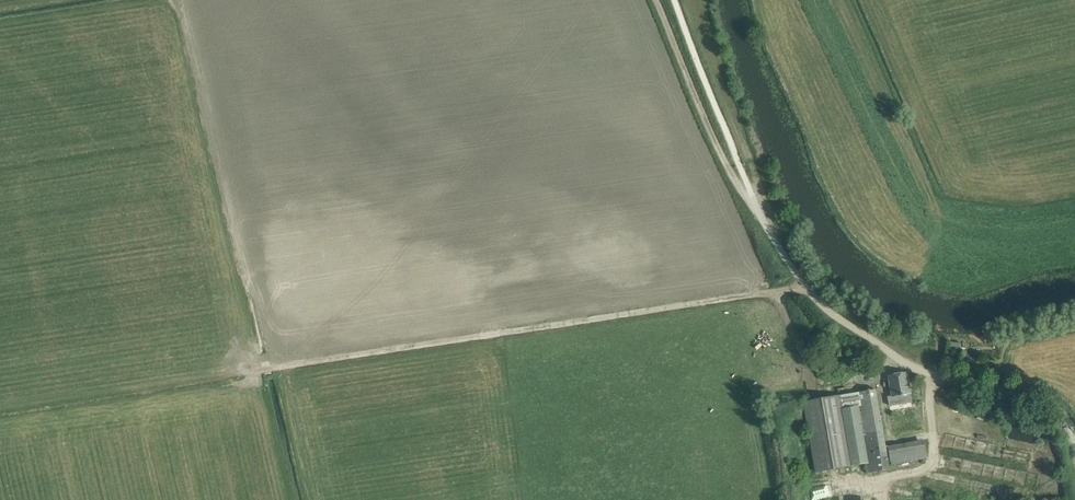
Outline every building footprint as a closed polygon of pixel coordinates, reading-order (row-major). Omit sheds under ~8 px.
[(912,402),(907,373),(889,377),(892,396),(888,397),(890,406),(912,402)] [(890,469),(877,400),(876,389),(803,402),(805,412),(816,472),(865,463),(867,473),(890,469)] [(923,440),(888,447),(891,465),(927,459),(923,440)]
